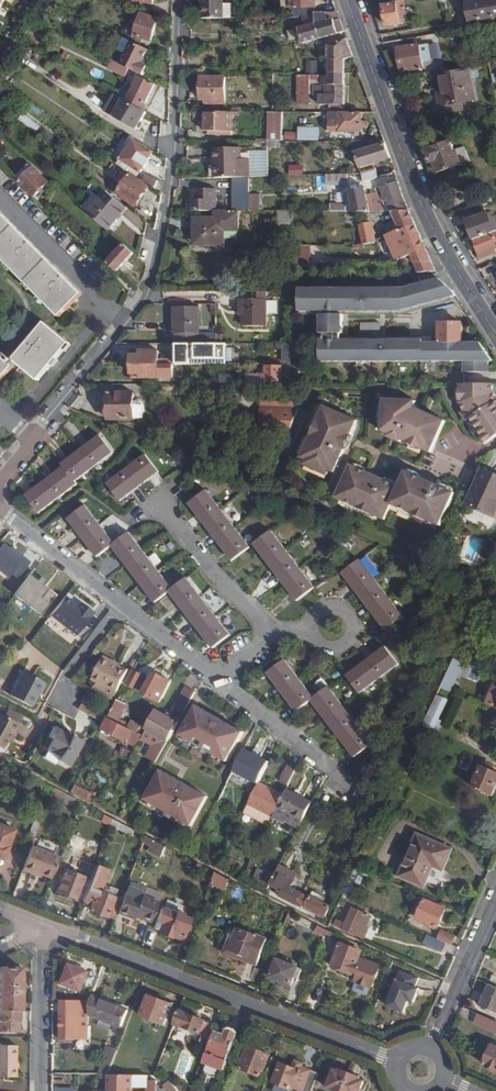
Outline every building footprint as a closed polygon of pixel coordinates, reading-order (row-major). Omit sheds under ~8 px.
[(203,18),(223,18),(222,0),(205,0),(205,2),(202,2),(203,18)] [(316,11),(316,7),(314,5),(316,4),(316,0),(292,0),(292,7),(294,7),(294,15),(296,15),(316,15),(316,11)] [(404,0),(397,1),(397,3),(384,4),(386,23),(406,21),(404,0)] [(480,1),(467,3),(470,22),(495,17),(495,0),(480,0),(480,1)] [(345,29),(338,10),(316,11),(316,15),(321,36),(345,29)] [(161,17),(143,11),(137,34),(155,40),(161,17)] [(298,27),(301,42),(321,36),(316,15),(296,15),(298,21),(304,21),(305,25),(298,27)] [(348,37),(328,43),(330,55),(331,71),(345,71),(345,57),(354,53),(348,37)] [(418,44),(416,38),(398,41),(399,47),(398,48),(403,73),(423,69),(421,55),(426,54),(424,46),(420,46),(418,44)] [(141,61),(148,47),(133,39),(121,62),(129,66),(141,71),(144,73),(148,64),(141,61)] [(307,72),(318,72),(318,60),(308,60),(307,72)] [(127,70),(138,75),(141,71),(129,66),(127,70)] [(467,81),(465,70),(437,75),(441,94),(438,94),(442,113),(459,110),(458,103),(474,100),(470,80),(467,81)] [(127,97),(144,107),(154,86),(158,80),(144,73),(141,71),(138,75),(127,97)] [(345,71),(331,71),(331,75),(319,76),(319,74),(299,74),(298,101),(310,102),(310,84),(313,84),(313,92),(316,92),(316,96),(320,96),(320,99),(317,99),(317,103),(330,103),(344,103),(345,71)] [(227,77),(202,77),(202,105),(227,105),(227,77)] [(154,86),(171,94),(171,86),(158,80),(154,86)] [(127,97),(117,92),(108,110),(138,127),(148,109),(144,107),(127,97)] [(330,103),(331,111),(339,111),(345,111),(344,103),(330,103)] [(345,111),(339,111),(339,116),(334,117),(334,121),(330,121),(330,131),(363,130),(363,125),(368,125),(368,120),(363,119),(362,111),(345,111)] [(236,134),(236,112),(205,112),(205,132),(209,131),(213,131),(213,134),(236,134)] [(277,112),(274,112),(269,112),(269,140),(278,140),(282,140),(282,112),(277,112)] [(300,140),(321,140),(320,126),(300,127),(300,140)] [(286,140),(299,140),(299,132),(286,132),(286,140)] [(142,169),(156,148),(132,134),(126,143),(128,144),(126,147),(128,148),(120,161),(125,165),(129,168),(134,163),(142,169)] [(385,140),(358,140),(359,150),(355,151),(360,166),(391,157),(385,140)] [(454,154),(450,142),(426,151),(430,163),(434,162),(438,173),(470,161),(464,146),(456,149),(457,153),(454,154)] [(209,163),(209,179),(235,178),(250,177),(249,155),(240,155),(240,147),(215,148),(215,163),(209,163)] [(270,176),(268,147),(249,147),(249,155),(250,177),(269,176),(270,176)] [(16,177),(35,196),(38,193),(41,196),(48,188),(46,185),(50,182),(31,163),(16,177)] [(290,165),(290,175),(305,175),(304,164),(290,165)] [(133,174),(134,172),(129,168),(125,165),(121,169),(130,176),(121,190),(139,202),(151,187),(133,174)] [(376,168),(362,172),(364,180),(378,176),(376,168)] [(160,178),(148,172),(145,178),(157,184),(160,178)] [(326,185),(348,186),(349,174),(327,173),(326,185)] [(235,178),(235,210),(237,210),(250,209),(250,177),(235,178)] [(403,197),(398,181),(382,188),(392,211),(410,211),(403,197)] [(366,194),(365,187),(361,188),(360,185),(349,188),(353,205),(354,210),(356,210),(369,211),(366,194)] [(109,229),(128,205),(116,196),(107,188),(89,210),(109,229)] [(214,210),(217,210),(217,190),(197,191),(198,201),(189,201),(189,210),(214,210)] [(366,194),(369,211),(385,211),(385,209),(377,192),(366,194)] [(482,207),(495,202),(492,195),(479,199),(482,207)] [(193,217),(193,230),(197,230),(198,245),(224,245),(224,228),(237,228),(237,210),(235,210),(217,210),(214,210),(214,217),(193,217)] [(293,232),(293,210),(278,210),(278,233),(293,232)] [(410,211),(392,211),(396,220),(385,225),(387,230),(389,234),(417,226),(410,211)] [(1,212),(0,212),(0,220),(67,288),(71,284),(1,212)] [(495,231),(495,228),(495,217),(494,216),(490,217),(487,213),(467,220),(474,239),(495,231)] [(50,305),(67,288),(0,220),(0,255),(50,305)] [(374,240),(373,235),(370,221),(358,223),(363,245),(374,242),(374,240)] [(426,248),(417,226),(389,234),(387,235),(398,259),(403,257),(406,263),(413,259),(411,253),(426,248)] [(389,234),(387,230),(373,235),(374,240),(387,235),(389,234)] [(474,239),(480,257),(495,251),(495,249),(495,248),(495,231),(474,239)] [(118,268),(135,252),(126,244),(110,260),(118,268)] [(311,246),(292,246),(292,267),(310,267),(311,246)] [(433,262),(426,248),(411,253),(413,259),(418,271),(436,271),(433,262)] [(300,311),(402,311),(452,297),(457,295),(453,290),(440,279),(400,289),(299,289),(299,311),(300,311)] [(402,316),(453,300),(452,297),(402,311),(300,311),(300,316),(320,316),(342,316),(402,316)] [(266,298),(254,298),(254,300),(243,300),(243,328),(266,328),(266,298)] [(176,344),(197,344),(198,307),(175,306),(175,337),(176,336),(176,344)] [(342,316),(320,316),(320,335),(342,335),(342,316)] [(45,322),(14,359),(38,379),(70,342),(45,322)] [(462,324),(439,324),(439,343),(462,343),(462,324)] [(340,341),(320,341),(320,362),(463,362),(463,373),(488,373),(488,362),(492,362),(481,343),(475,343),(462,343),(439,343),(432,343),(424,343),(424,341),(340,341)] [(132,350),(132,363),(164,364),(164,356),(159,356),(159,346),(140,346),(140,350),(132,350)] [(13,366),(0,354),(0,380),(13,366)] [(164,364),(132,363),(132,373),(141,373),(141,377),(160,377),(160,366),(164,366),(164,364)] [(250,374),(250,384),(281,384),(281,367),(267,367),(267,374),(250,374)] [(458,384),(458,403),(463,411),(460,413),(465,421),(469,419),(483,441),(495,432),(495,383),(458,384)] [(134,418),(134,392),(109,392),(109,418),(134,418)] [(295,406),(295,397),(263,397),(263,433),(288,433),(299,406),(295,406)] [(449,424),(418,410),(419,403),(387,402),(385,434),(395,438),(396,435),(404,438),(402,441),(412,446),(413,443),(427,449),(426,452),(435,456),(449,424)] [(346,444),(348,445),(359,421),(326,406),(301,458),(334,474),(345,450),(344,450),(346,444)] [(62,464),(64,467),(75,481),(113,452),(100,436),(62,464)] [(159,471),(145,455),(108,483),(121,500),(159,471)] [(371,512),(385,518),(400,485),(350,463),(335,496),(360,507),(361,505),(372,509),(371,512)] [(75,481),(64,467),(26,495),(38,513),(76,483),(75,481)] [(400,485),(393,503),(417,513),(418,511),(428,516),(427,518),(442,525),(457,491),(407,469),(400,485)] [(482,472),(465,507),(493,520),(495,514),(495,501),(494,500),(495,496),(495,479),(482,472)] [(250,548),(206,490),(189,504),(233,560),(250,548)] [(114,544),(85,506),(68,519),(97,557),(112,546),(155,602),(169,591),(212,647),(229,635),(186,578),(172,589),(129,533),(114,544)] [(228,511),(238,523),(243,519),(234,507),(228,511)] [(287,538),(304,524),(296,514),(279,529),(287,538)] [(313,587),(271,531),(254,544),(297,600),(313,587)] [(360,560),(342,573),(385,629),(402,616),(360,560)] [(59,593),(40,579),(39,580),(30,573),(14,594),(43,615),(59,593)] [(51,614),(78,637),(98,614),(70,590),(51,614)] [(59,622),(53,630),(72,644),(77,636),(59,622)] [(22,639),(23,637),(14,629),(12,631),(20,638),(18,640),(19,642),(22,639)] [(19,642),(14,647),(17,649),(24,641),(22,639),(19,642)] [(397,664),(385,646),(346,676),(359,692),(397,664)] [(451,665),(445,676),(454,680),(462,662),(454,658),(451,665)] [(92,681),(117,693),(121,683),(126,674),(112,667),(113,664),(104,659),(92,681)] [(370,744),(328,687),(313,698),(285,660),(268,673),(297,711),(311,700),(353,756),(370,744)] [(126,674),(128,671),(113,664),(112,667),(126,674)] [(137,689),(140,681),(146,669),(136,664),(126,684),(137,689)] [(44,685),(22,673),(9,697),(32,709),(44,685)] [(160,703),(171,681),(154,673),(147,685),(143,693),(160,703)] [(445,676),(440,688),(448,692),(454,680),(445,676)] [(143,693),(147,685),(140,681),(137,689),(143,693)] [(186,709),(196,691),(186,686),(176,704),(186,709)] [(118,698),(108,717),(130,728),(132,724),(119,717),(126,703),(118,698)] [(78,710),(101,722),(105,715),(81,704),(78,710)] [(244,731),(196,705),(180,734),(227,761),(244,731)] [(146,729),(168,741),(180,720),(171,716),(170,718),(156,710),(146,729)] [(10,742),(13,735),(15,737),(21,726),(0,716),(0,748),(4,750),(10,742)] [(427,716),(419,732),(429,736),(436,720),(427,716)] [(137,747),(143,735),(130,728),(108,717),(103,728),(137,747)] [(73,736),(55,726),(49,736),(52,738),(47,748),(62,755),(59,760),(71,766),(84,740),(74,735),(73,736)] [(120,752),(131,759),(134,753),(123,747),(120,752)] [(260,780),(269,761),(245,748),(234,770),(258,782),(260,780)] [(289,783),(297,768),(288,764),(281,778),(289,783)] [(482,765),(473,787),(493,795),(495,788),(495,771),(482,765)] [(208,796),(160,770),(144,799),(191,825),(208,796)] [(274,814),(278,806),(285,792),(260,780),(258,782),(249,801),(274,814)] [(70,791),(85,799),(89,793),(73,785),(70,791)] [(50,795),(63,801),(66,793),(53,787),(50,795)] [(304,819),(313,800),(287,787),(285,792),(278,806),(304,819)] [(370,797),(357,787),(349,801),(361,810),(370,797)] [(70,807),(74,797),(66,793),(63,801),(62,803),(70,807)] [(304,819),(278,806),(274,814),(273,815),(286,821),(287,819),(300,826),(304,819)] [(112,824),(114,818),(107,814),(104,821),(112,824)] [(131,834),(134,829),(114,818),(112,824),(111,827),(118,830),(118,828),(131,834)] [(2,859),(15,826),(0,820),(0,858),(2,859)] [(28,838),(33,841),(36,833),(31,830),(28,838)] [(381,836),(372,832),(362,853),(371,857),(381,836)] [(144,842),(151,846),(154,839),(147,835),(144,842)] [(450,849),(418,835),(411,848),(412,849),(401,875),(423,884),(434,859),(444,864),(450,849)] [(159,850),(162,843),(154,839),(151,846),(159,850)] [(50,877),(59,856),(31,845),(22,869),(32,873),(33,870),(41,874),(50,877)] [(297,904),(303,893),(291,887),(297,873),(280,865),(265,894),(295,909),(297,904)] [(107,916),(115,919),(117,912),(122,899),(101,891),(107,874),(95,869),(91,880),(82,902),(81,903),(89,906),(88,910),(106,918),(107,916)] [(57,892),(82,902),(91,880),(65,870),(64,874),(60,873),(57,883),(59,885),(57,892)] [(216,872),(212,884),(226,890),(229,878),(216,872)] [(310,897),(303,893),(297,904),(325,917),(330,907),(321,902),(323,897),(313,892),(310,897)] [(134,915),(141,899),(125,893),(122,899),(117,912),(133,917),(134,915)] [(143,918),(150,921),(157,902),(142,896),(141,899),(134,915),(143,918)] [(445,909),(425,900),(417,918),(421,919),(420,922),(427,925),(428,922),(437,926),(445,909)] [(175,914),(162,908),(155,928),(163,931),(162,934),(173,938),(174,936),(182,939),(186,929),(182,927),(184,920),(181,919),(183,914),(176,911),(175,914)] [(345,923),(338,920),(336,925),(364,937),(369,928),(366,926),(370,916),(352,908),(345,923)] [(317,933),(324,937),(326,934),(327,930),(320,926),(317,933)] [(267,939),(239,928),(231,948),(231,950),(233,952),(247,957),(246,960),(257,965),(267,939)] [(336,938),(338,934),(327,930),(326,934),(336,938)] [(446,941),(452,944),(455,936),(441,930),(438,938),(446,941)] [(446,941),(438,938),(427,933),(424,942),(443,950),(446,941)] [(360,951),(363,945),(345,938),(343,944),(342,943),(332,965),(343,970),(344,972),(348,974),(350,973),(352,974),(352,973),(357,974),(353,981),(354,981),(351,989),(351,991),(363,996),(365,995),(369,988),(378,967),(363,960),(362,962),(358,960),(361,952),(360,951)] [(276,946),(272,957),(278,959),(282,949),(276,946)] [(299,967),(278,959),(270,977),(291,985),(295,977),(299,967)] [(87,972),(68,964),(61,983),(79,991),(87,972)] [(19,1011),(20,993),(23,993),(23,986),(20,986),(20,968),(0,967),(0,1010),(19,1011)] [(299,967),(295,977),(298,979),(303,969),(299,967)] [(400,971),(387,1006),(404,1012),(409,1001),(414,1002),(419,988),(415,987),(419,978),(400,971)] [(489,984),(480,1005),(495,1012),(495,987),(489,984)] [(88,1008),(88,1013),(98,1017),(109,1021),(120,1025),(126,1010),(89,995),(88,999),(88,1008)] [(170,1004),(148,995),(140,1016),(163,1024),(170,1004)] [(88,999),(62,1000),(62,1042),(87,1041),(88,1013),(88,1008),(88,999)] [(0,1010),(0,1031),(19,1031),(19,1011),(0,1010)] [(207,1044),(215,1024),(178,1011),(173,1024),(202,1035),(200,1041),(207,1044)] [(479,1012),(475,1022),(495,1031),(495,1019),(479,1012)] [(107,1028),(109,1021),(98,1017),(96,1024),(107,1028)] [(225,1035),(215,1031),(204,1061),(223,1068),(237,1032),(227,1028),(225,1035)] [(16,1045),(0,1044),(0,1075),(15,1076),(15,1067),(18,1067),(18,1062),(16,1062),(16,1045)] [(493,1046),(484,1064),(495,1069),(495,1047),(493,1046)] [(116,1051),(106,1047),(99,1074),(107,1074),(116,1051)] [(269,1056),(248,1048),(240,1068),(261,1076),(269,1056)] [(298,1071),(280,1064),(273,1082),(290,1089),(298,1071)] [(350,1073),(341,1069),(340,1072),(334,1070),(327,1087),(338,1090),(343,1090),(350,1073)] [(350,1073),(343,1090),(360,1090),(364,1081),(359,1079),(360,1076),(350,1073)] [(109,1074),(108,1090),(131,1090),(131,1074),(109,1074)] [(148,1090),(168,1090),(163,1086),(157,1086),(157,1082),(148,1082),(148,1090)]
